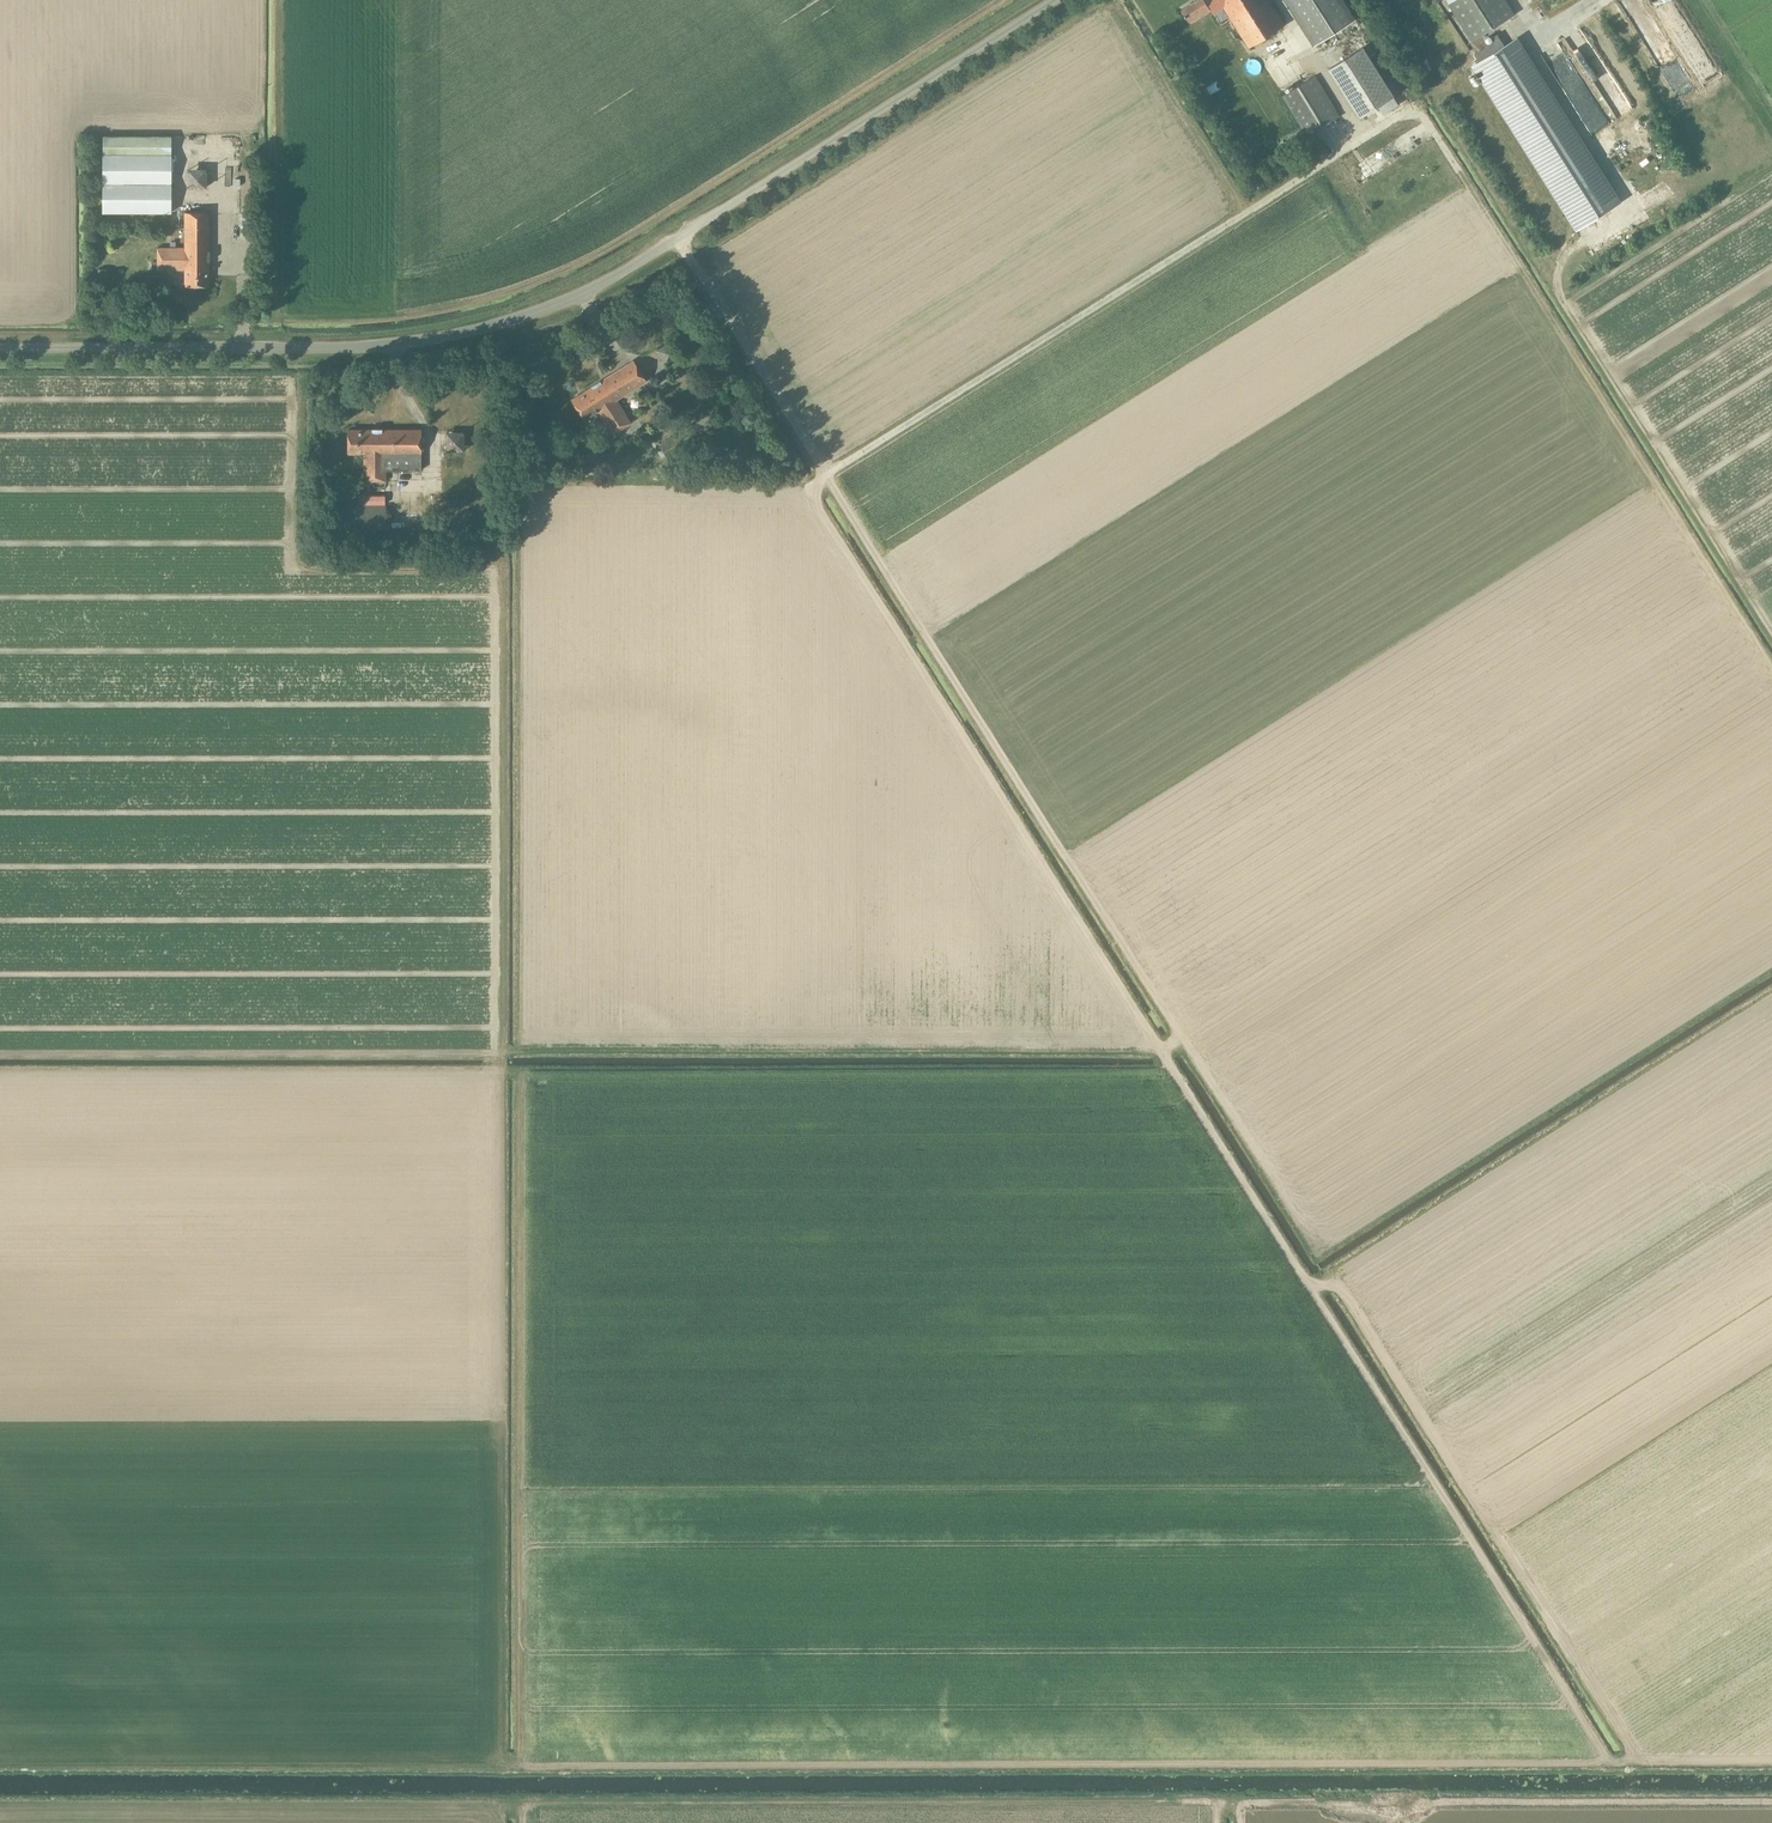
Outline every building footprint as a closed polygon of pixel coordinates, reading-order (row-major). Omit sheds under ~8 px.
[(1206,0),(1195,0),(1182,8),(1189,20),(1210,7),(1206,0)] [(1249,46),(1284,24),(1269,0),(1206,0),(1210,7),(1220,1),(1249,46)] [(1357,19),(1344,0),(1285,0),(1314,46),(1357,19)] [(1473,40),(1514,13),(1506,0),(1447,0),(1473,40)] [(1674,18),(1689,8),(1684,0),(1667,0),(1663,3),(1674,18)] [(1685,46),(1704,41),(1696,15),(1677,20),(1685,46)] [(1642,28),(1666,54),(1678,43),(1653,17),(1642,28)] [(1212,41),(1221,36),(1217,30),(1208,34),(1212,41)] [(1213,43),(1220,54),(1228,50),(1221,38),(1213,43)] [(1515,39),(1474,65),(1577,228),(1619,202),(1515,39)] [(1330,68),(1360,117),(1394,96),(1364,47),(1330,68)] [(1604,95),(1611,90),(1607,83),(1616,78),(1609,67),(1592,77),(1604,95)] [(1315,75),(1283,94),(1308,135),(1340,116),(1315,75)] [(170,135),(103,135),(103,212),(170,212),(170,135)] [(1395,141),(1383,146),(1389,161),(1401,156),(1395,141)] [(206,187),(206,168),(187,168),(187,187),(206,187)] [(1438,179),(1430,168),(1423,174),(1430,184),(1438,179)] [(1344,174),(1343,180),(1355,183),(1356,177),(1344,174)] [(209,285),(209,212),(185,212),(185,247),(158,247),(158,268),(185,268),(185,285),(209,285)] [(665,365),(682,355),(671,338),(654,348),(665,365)] [(591,386),(571,399),(584,419),(597,410),(612,434),(630,422),(616,399),(645,380),(633,360),(600,381),(599,380),(591,385),(591,386)] [(666,457),(698,437),(690,423),(658,444),(666,457)] [(421,470),(420,453),(420,429),(347,430),(347,453),(363,453),(364,481),(385,481),(385,470),(421,470)] [(464,450),(464,431),(445,431),(445,450),(464,450)] [(864,444),(867,449),(878,443),(876,438),(864,444)] [(846,475),(867,462),(864,457),(843,470),(846,475)] [(855,509),(854,500),(847,502),(849,510),(855,509)] [(337,535),(386,535),(386,504),(337,505),(337,535)]
